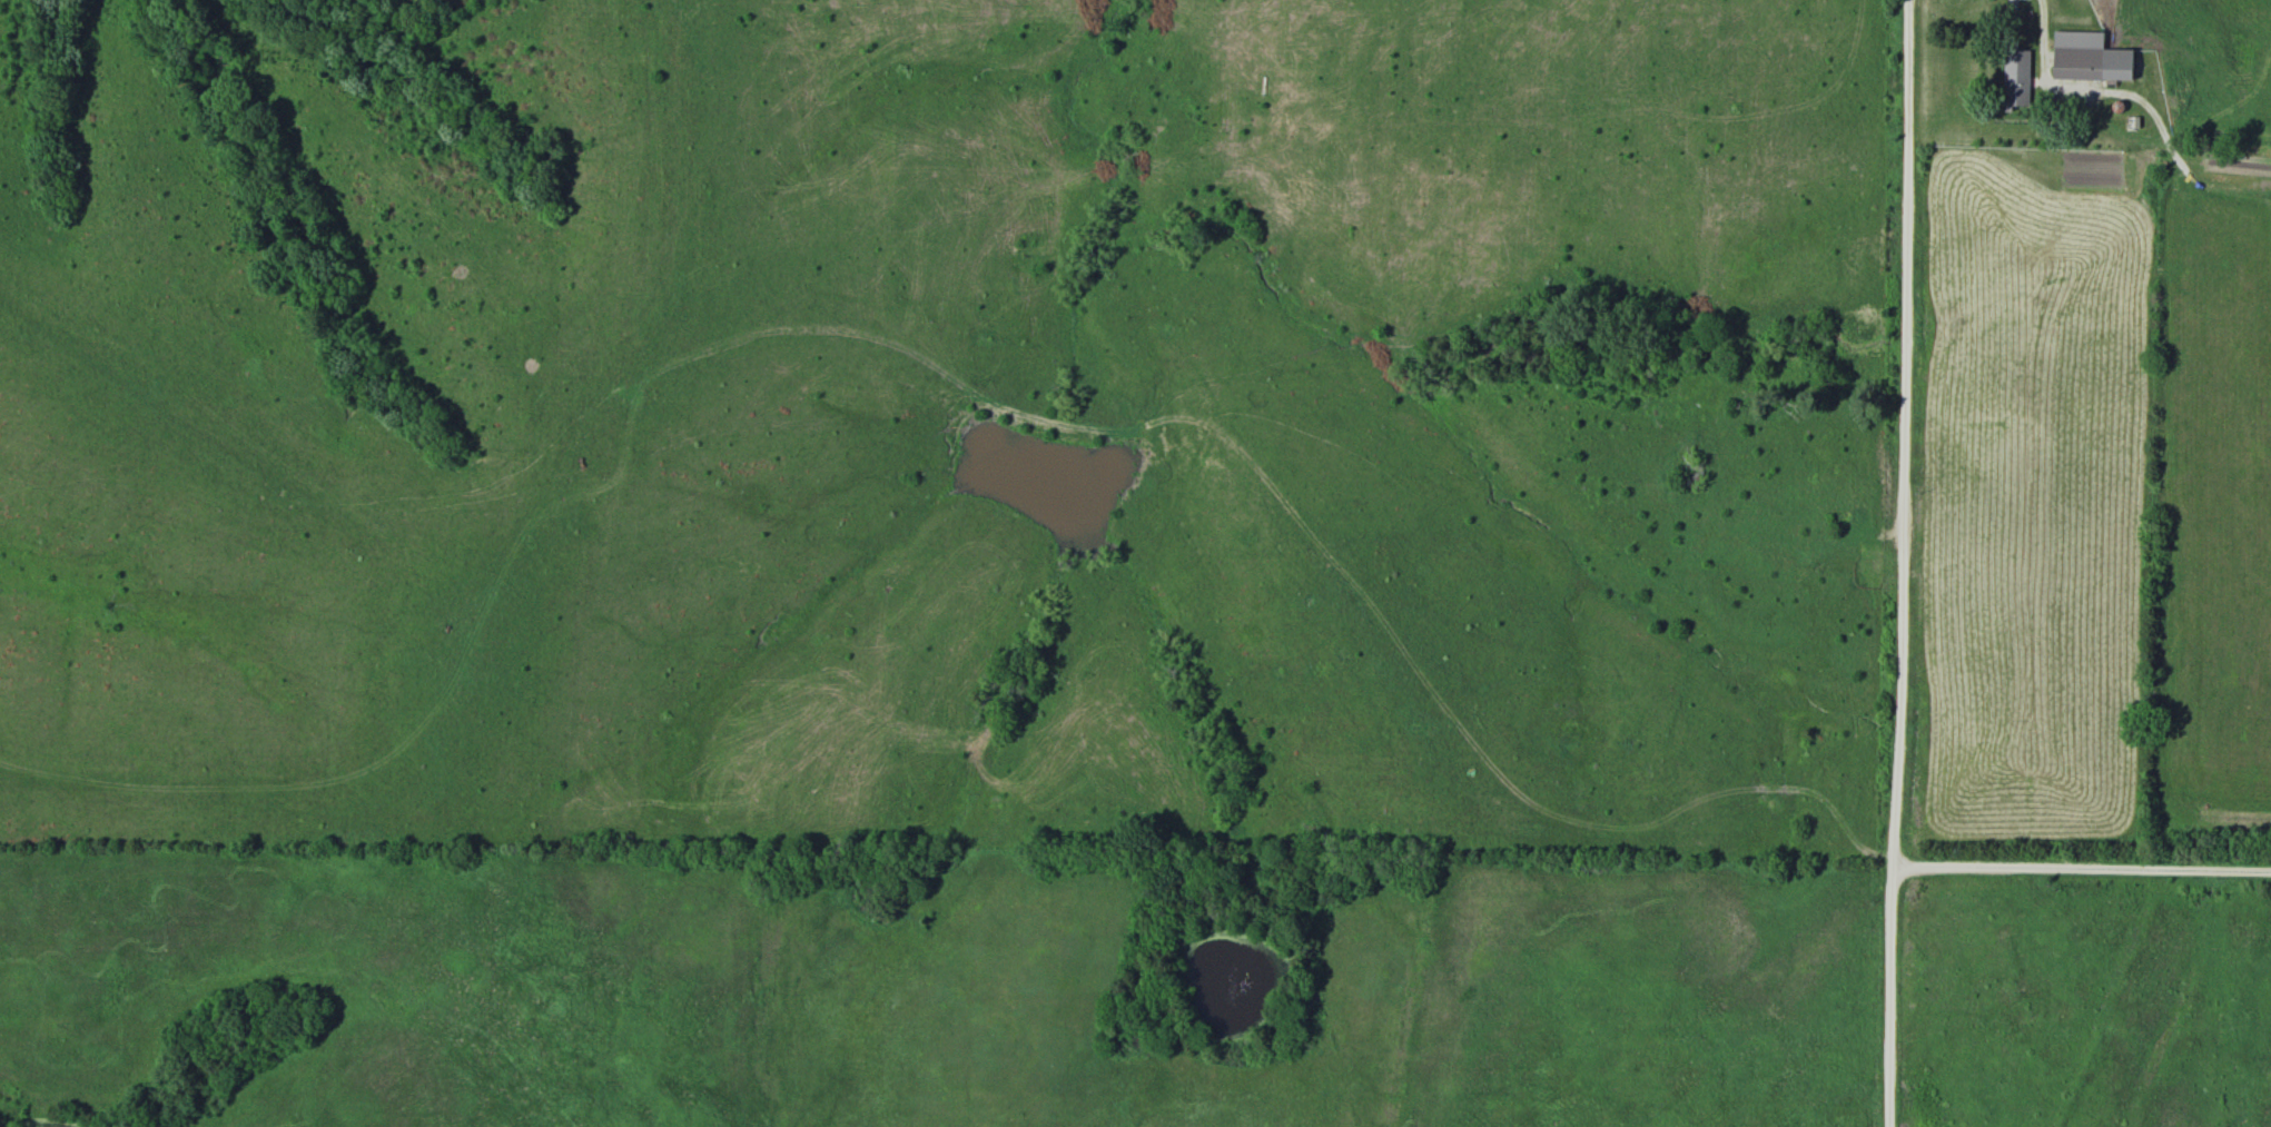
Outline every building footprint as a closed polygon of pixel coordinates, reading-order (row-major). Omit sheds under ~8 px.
[(2100,31),(2050,31),(2050,79),(2129,79),(2129,48),(2100,48),(2100,31)] [(2001,106),(2026,106),(2027,46),(2002,46),(2001,106)]
